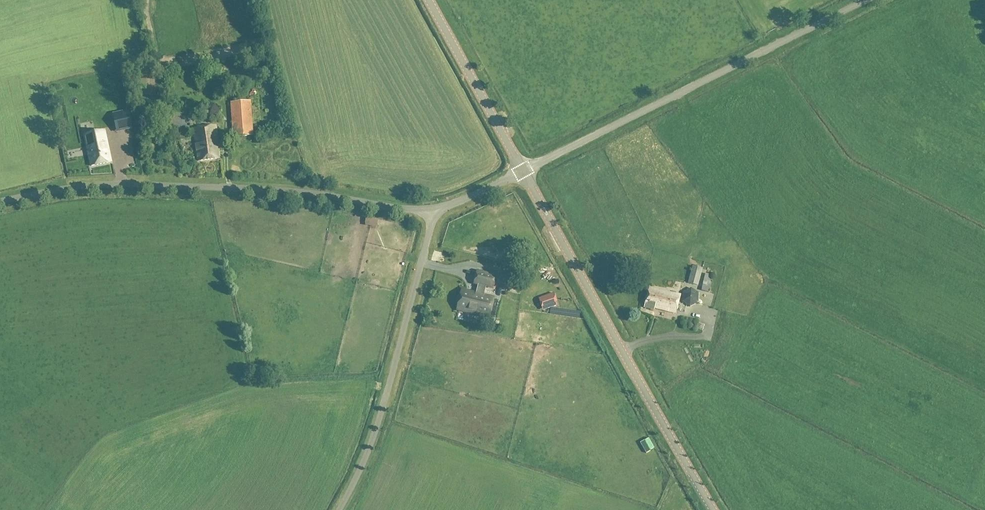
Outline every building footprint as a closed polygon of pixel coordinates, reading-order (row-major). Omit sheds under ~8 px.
[(164,60),(156,63),(160,74),(168,72),(164,60)] [(250,101),(231,103),(233,137),(252,136),(250,101)] [(132,127),(128,111),(112,114),(116,130),(132,127)] [(187,129),(185,111),(164,113),(166,132),(187,129)] [(198,161),(219,158),(215,125),(192,128),(198,161)] [(91,170),(111,166),(104,134),(85,138),(91,170)] [(688,283),(697,286),(702,269),(692,266),(688,283)] [(461,290),(457,310),(489,318),(494,298),(483,296),(486,287),(492,289),(495,276),(477,272),(474,284),(477,285),(475,294),(461,290)] [(680,296),(649,288),(644,308),(654,310),(654,308),(675,313),(680,296)] [(682,293),(682,302),(689,307),(697,303),(698,294),(690,289),(682,293)] [(542,298),(543,302),(546,309),(558,305),(554,294),(547,296),(542,298)] [(649,440),(643,443),(649,455),(655,452),(649,440)]
